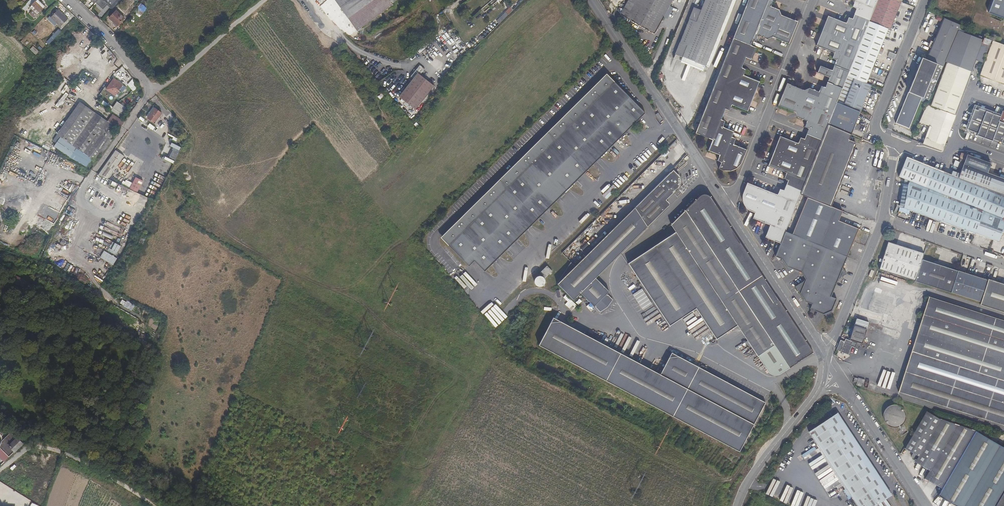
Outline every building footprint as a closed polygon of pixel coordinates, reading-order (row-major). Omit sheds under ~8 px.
[(39,0),(36,0),(29,7),(33,11),(30,14),(35,18),(45,6),(39,0)] [(96,2),(103,9),(108,4),(112,7),(119,0),(98,0),(96,2)] [(357,31),(393,5),(392,4),(389,0),(335,0),(357,31)] [(673,0),(628,0),(620,15),(632,22),(631,24),(636,27),(637,25),(654,34),(673,0)] [(701,10),(694,7),(675,55),(706,67),(732,0),(705,0),(701,10)] [(695,133),(701,136),(755,0),(748,0),(695,133)] [(701,136),(712,140),(708,151),(719,155),(717,161),(721,163),(719,168),(724,171),(726,171),(728,171),(731,171),(733,170),(736,169),(738,168),(740,166),(741,164),(747,150),(734,145),(736,139),(732,137),(734,132),(723,127),(725,121),(721,120),(725,109),(730,111),(732,105),(747,112),(759,82),(744,75),(746,69),(742,68),(746,58),(752,60),(756,48),(751,45),(753,41),(757,42),(759,36),(767,40),(773,37),(789,44),(798,22),(781,15),(779,10),(771,6),(773,1),(772,0),(755,0),(701,136)] [(806,180),(814,159),(828,125),(837,103),(847,76),(869,21),(878,0),(851,0),(854,1),(852,7),(856,9),(852,19),(848,17),(846,23),(828,16),(816,46),(834,53),(831,59),(835,61),(832,70),(820,66),(817,73),(829,78),(825,87),(821,86),(818,92),(809,88),(804,90),(790,85),(792,79),(789,78),(778,105),(795,112),(798,118),(807,121),(804,127),(808,129),(804,139),(800,137),(798,143),(780,136),(768,166),(786,173),(806,180)] [(869,21),(888,29),(890,30),(901,2),(896,0),(878,0),(869,21)] [(990,12),(1003,17),(1003,0),(994,0),(990,12)] [(141,18),(147,7),(140,4),(134,14),(141,18)] [(511,7),(496,21),(499,24),(513,10),(511,7)] [(55,14),(51,18),(60,27),(68,19),(59,9),(56,12),(55,14)] [(117,11),(109,18),(118,26),(125,19),(117,11)] [(943,19),(927,59),(943,66),(946,61),(959,29),(960,26),(943,19)] [(42,30),(47,24),(43,20),(38,26),(42,30)] [(869,21),(847,76),(866,84),(888,29),(869,21)] [(49,45),(61,31),(59,29),(46,42),(49,45)] [(976,61),(982,63),(991,41),(959,29),(946,61),(947,62),(972,71),(976,61)] [(992,41),(979,77),(1003,86),(1003,45),(992,41)] [(36,55),(40,52),(33,46),(30,49),(36,55)] [(943,67),(922,58),(908,92),(921,98),(929,101),(943,67)] [(947,62),(931,106),(955,115),(972,71),(947,62)] [(413,109),(432,86),(416,73),(398,97),(413,109)] [(585,95),(563,117),(559,123),(553,127),(528,151),(529,151),(524,157),(518,162),(518,161),(494,185),(494,186),(490,192),(484,196),(483,196),(462,217),(462,218),(458,224),(452,228),(451,227),(443,236),(443,241),(469,267),(474,262),(484,272),(645,113),(609,76),(604,76),(595,85),(591,91),(585,95)] [(847,76),(837,103),(860,112),(871,86),(866,84),(847,76)] [(123,85),(114,79),(107,89),(115,95),(123,85)] [(132,80),(127,86),(135,91),(139,85),(132,80)] [(595,85),(585,95),(591,91),(595,85)] [(921,98),(908,92),(896,123),(909,128),(921,98)] [(58,109),(61,111),(69,96),(66,95),(58,109)] [(123,101),(127,106),(132,101),(128,97),(123,101)] [(127,109),(117,102),(113,108),(103,101),(101,104),(110,110),(111,109),(112,109),(111,111),(121,118),(127,109)] [(119,130),(124,123),(113,114),(107,122),(80,102),(57,134),(57,135),(53,141),(56,144),(54,146),(71,158),(86,168),(92,160),(94,161),(101,151),(104,153),(114,138),(111,136),(116,128),(119,130)] [(837,103),(828,125),(851,135),(860,112),(837,103)] [(963,138),(989,147),(999,121),(1003,111),(983,104),(978,116),(977,119),(970,116),(968,121),(964,120),(960,131),(963,138)] [(923,124),(929,126),(923,144),(942,151),(955,116),(930,106),(923,124)] [(146,116),(154,123),(162,113),(153,107),(152,109),(146,116)] [(977,119),(978,116),(967,112),(964,120),(968,121),(970,116),(977,119)] [(563,117),(553,127),(559,123),(563,117)] [(828,125),(814,159),(845,172),(856,145),(855,144),(855,142),(849,140),(851,135),(828,125)] [(113,172),(124,156),(115,150),(97,175),(108,179),(113,172)] [(175,160),(179,153),(173,150),(169,157),(175,160)] [(528,151),(518,161),(518,162),(524,157),(529,151),(528,151)] [(958,178),(944,172),(935,194),(940,196),(983,213),(1002,220),(1003,216),(1003,179),(987,173),(988,170),(991,164),(967,155),(966,156),(962,155),(959,162),(955,161),(953,166),(961,169),(958,178)] [(134,163),(124,156),(113,172),(123,179),(134,163)] [(944,172),(933,168),(907,157),(899,177),(905,179),(904,181),(935,194),(944,172)] [(928,165),(907,157),(933,168),(933,167),(928,165)] [(806,180),(800,195),(831,207),(845,172),(814,159),(806,180)] [(988,170),(987,173),(1003,179),(1003,176),(988,170)] [(635,208),(648,227),(667,207),(663,203),(660,200),(671,189),(674,192),(678,188),(679,186),(679,185),(680,183),(680,182),(680,180),(680,179),(679,177),(679,176),(677,174),(676,175),(672,171),(635,208)] [(806,180),(786,173),(783,179),(788,181),(784,190),(780,189),(777,195),(797,203),(800,195),(806,180)] [(141,181),(134,177),(128,189),(136,193),(141,181)] [(913,210),(913,212),(931,219),(940,196),(935,194),(904,181),(904,185),(903,185),(900,204),(910,208),(909,209),(913,210)] [(797,203),(777,195),(747,183),(743,193),(742,196),(742,198),(743,201),(743,203),(745,206),(746,208),(748,209),(750,211),(752,212),(755,213),(753,218),(770,225),(765,237),(781,244),(786,232),(797,203)] [(494,185),(483,196),(484,196),(490,192),(494,186),(494,185)] [(674,192),(671,189),(660,200),(663,203),(674,192)] [(671,225),(675,232),(659,243),(720,337),(737,325),(759,358),(766,368),(770,374),(773,375),(777,375),(779,375),(813,352),(810,348),(779,300),(761,290),(767,283),(741,243),(732,246),(730,226),(710,196),(709,195),(707,195),(706,194),(704,194),(701,195),(671,225)] [(983,213),(940,196),(931,219),(975,234),(983,213)] [(792,235),(847,257),(859,228),(803,206),(792,235)] [(580,293),(594,307),(601,313),(608,308),(613,300),(608,295),(608,296),(607,295),(609,292),(596,279),(606,269),(648,227),(635,208),(575,267),(571,263),(557,284),(573,301),(580,293)] [(983,213),(975,234),(999,243),(1001,237),(1002,238),(1003,235),(1003,236),(1003,221),(1002,220),(983,213)] [(462,217),(451,227),(452,228),(458,224),(462,218),(462,217)] [(741,243),(730,226),(732,246),(741,243)] [(810,309),(824,315),(847,257),(792,235),(786,232),(781,244),(775,257),(780,264),(801,273),(806,280),(795,287),(805,302),(812,304),(810,309)] [(879,270),(915,281),(922,259),(924,253),(887,242),(879,270)] [(669,326),(695,309),(716,340),(720,337),(659,243),(628,264),(669,326)] [(958,271),(922,259),(915,281),(951,293),(958,271)] [(547,266),(540,273),(543,276),(542,277),(543,278),(544,278),(545,280),(552,272),(547,266)] [(951,293),(981,302),(988,280),(958,271),(951,293)] [(543,278),(542,277),(541,276),(540,276),(539,276),(537,277),(536,277),(535,278),(535,279),(534,280),(534,281),(534,283),(534,284),(535,285),(536,286),(537,286),(538,287),(539,287),(540,287),(542,287),(543,286),(544,285),(544,284),(545,283),(545,282),(545,281),(545,280),(544,278),(543,278)] [(29,286),(15,279),(13,283),(27,289),(29,286)] [(988,279),(988,280),(981,302),(1003,310),(1003,284),(988,279)] [(779,300),(767,283),(761,290),(779,300)] [(563,298),(567,302),(564,305),(571,311),(576,306),(565,296),(563,298)] [(928,297),(926,305),(1003,330),(1003,321),(928,297)] [(1003,313),(1003,310),(981,302),(980,305),(1003,313)] [(926,305),(898,392),(1003,426),(1003,330),(926,305)] [(749,431),(754,425),(766,403),(672,353),(660,375),(553,318),(539,346),(737,451),(749,431)] [(867,330),(854,326),(850,340),(862,344),(867,330)] [(846,339),(844,342),(841,340),(836,350),(848,355),(852,347),(856,348),(857,344),(846,339)] [(865,380),(858,378),(856,385),(863,387),(865,380)] [(901,430),(898,432),(900,434),(903,432),(902,432),(906,429),(903,424),(904,422),(905,420),(906,418),(906,416),(906,414),(905,412),(904,410),(904,409),(902,408),(900,406),(898,405),(896,405),(894,405),(892,405),(890,406),(888,407),(887,408),(886,410),(884,412),(884,414),(883,416),(883,418),(884,420),(885,422),(886,424),(887,425),(889,426),(891,427),(893,428),(895,428),(898,428),(899,427),(901,430)] [(941,420),(927,412),(905,449),(913,454),(911,457),(916,460),(915,462),(929,471),(924,479),(940,488),(936,496),(938,497),(936,500),(942,504),(944,501),(952,505),(1003,505),(1003,435),(997,433),(996,436),(993,435),(990,440),(987,438),(989,434),(982,430),(980,434),(974,430),(941,420)] [(857,505),(874,505),(892,495),(838,413),(809,432),(857,505)] [(737,451),(739,452),(754,425),(749,431),(737,451)] [(1,447),(9,457),(23,444),(18,438),(11,433),(3,441),(2,442),(1,447)] [(827,494),(841,487),(835,473),(830,476),(832,481),(823,484),(827,494)]
